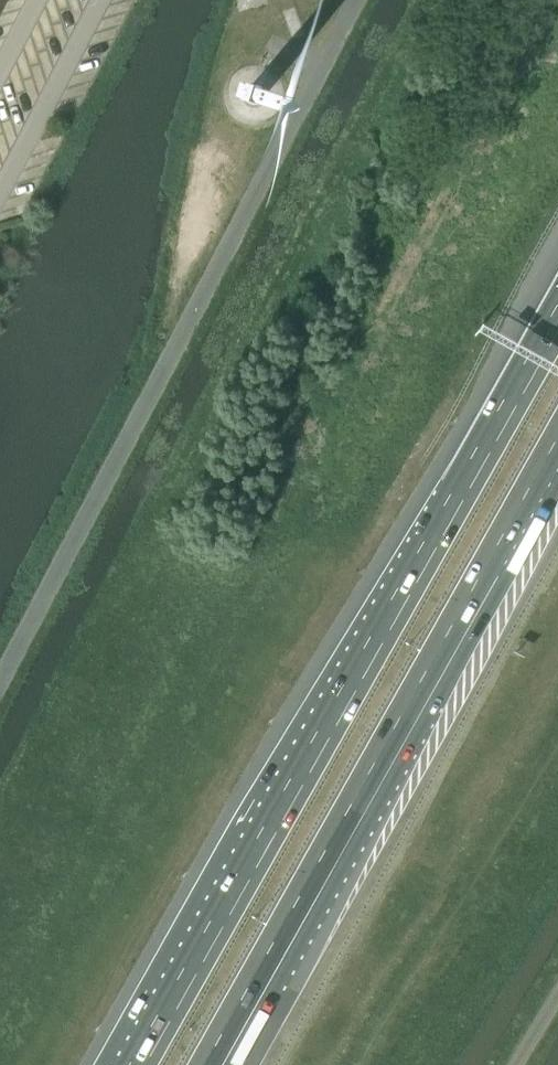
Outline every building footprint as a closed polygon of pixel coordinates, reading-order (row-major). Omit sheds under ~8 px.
[(252,83),(247,84),(245,86),(242,90),(241,94),(242,98),(243,101),(245,104),(249,107),(252,108),(256,108),(259,107),(262,105),(264,103),(265,100),(266,97),(266,93),(265,90),(263,87),(261,85),(258,84),(255,83),(252,83)]
